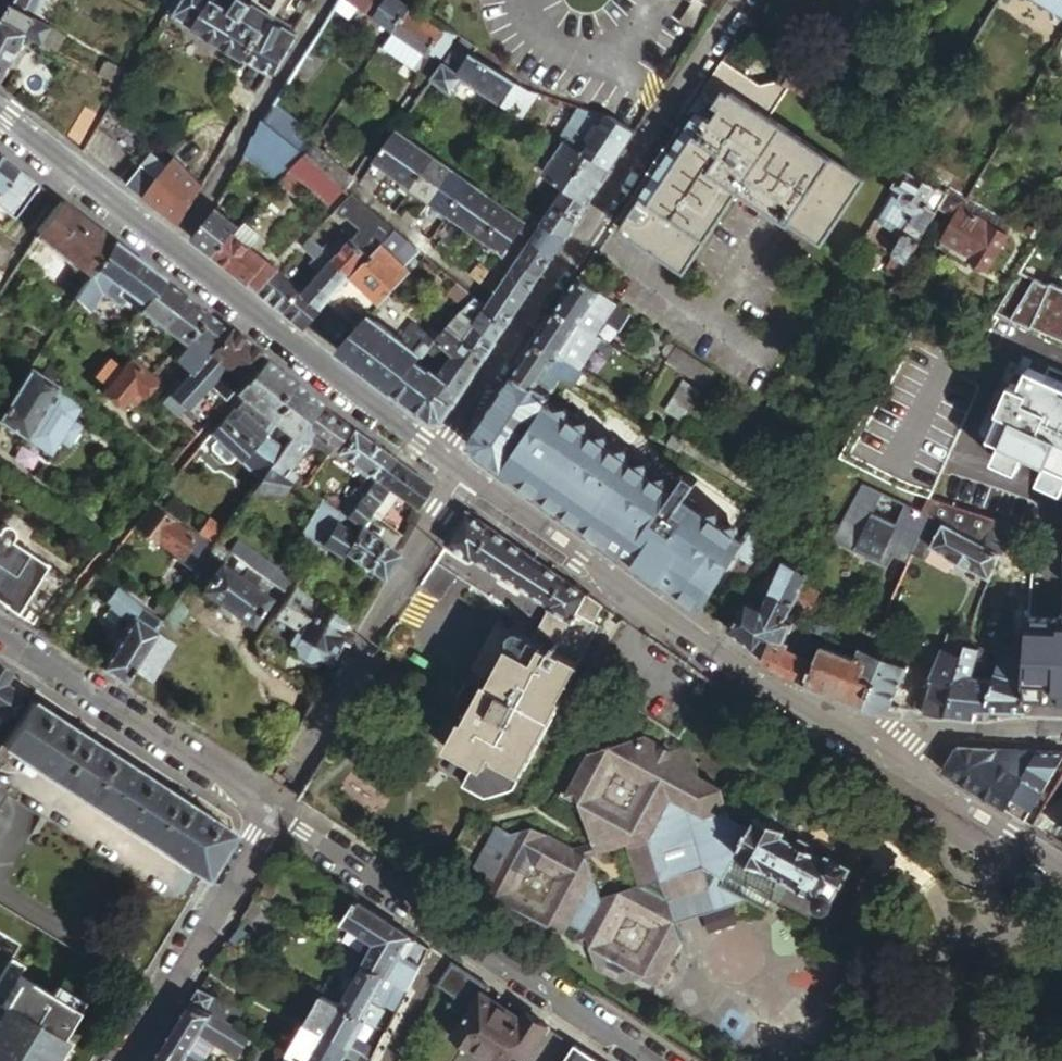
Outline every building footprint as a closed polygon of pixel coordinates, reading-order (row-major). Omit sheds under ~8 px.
[(39,10),(43,0),(18,0),(39,10)] [(175,10),(182,0),(172,0),(168,6),(175,10)] [(175,10),(248,56),(267,27),(245,13),(254,0),(182,0),(175,10)] [(248,56),(274,73),(298,32),(274,17),(277,13),(257,0),(254,0),(245,13),(267,27),(248,56)] [(400,0),(353,0),(393,29),(409,7),(400,0)] [(675,23),(687,32),(703,8),(692,0),(690,0),(675,23)] [(1061,11),(1061,0),(1043,0),(1061,11)] [(57,48),(65,33),(10,5),(0,23),(0,81),(26,33),(57,48)] [(393,29),(425,52),(419,73),(424,76),(437,57),(429,51),(443,31),(409,7),(393,29)] [(165,32),(156,27),(150,36),(159,42),(165,32)] [(323,57),(309,49),(298,69),(312,77),(323,57)] [(515,81),(471,52),(456,71),(443,61),(433,75),(449,86),(459,72),(499,99),(515,81)] [(789,83),(814,98),(830,73),(800,55),(784,80),(789,83)] [(109,66),(112,60),(107,57),(104,63),(109,66)] [(784,80),(780,77),(760,84),(722,58),(704,86),(705,96),(711,100),(723,108),(715,121),(703,112),(699,111),(674,149),(657,174),(622,227),(685,269),(740,188),(823,243),(866,179),(768,114),(789,83),(784,80)] [(113,75),(118,63),(112,60),(109,66),(107,72),(113,75)] [(101,69),(107,72),(109,66),(104,63),(101,69)] [(529,90),(515,81),(499,99),(516,110),(533,91),(529,90)] [(153,134),(112,100),(96,126),(135,157),(153,134)] [(711,100),(703,112),(715,121),(723,108),(711,100)] [(268,123),(286,138),(301,119),(280,102),(268,123)] [(582,150),(610,168),(634,132),(610,116),(599,112),(596,120),(586,135),(591,137),(582,150)] [(82,116),(68,138),(82,149),(96,126),(82,116)] [(297,148),(286,138),(268,123),(247,156),(274,179),(298,149),(297,148)] [(405,135),(395,128),(373,159),(394,174),(415,142),(411,139),(405,135)] [(408,130),(405,135),(411,139),(414,135),(408,130)] [(588,201),(610,168),(582,150),(564,138),(543,171),(566,186),(588,201)] [(297,148),(298,149),(315,163),(323,152),(315,145),(311,148),(303,141),(297,148)] [(434,155),(415,142),(394,174),(412,186),(434,155)] [(657,174),(674,149),(666,143),(649,168),(657,174)] [(352,177),(323,152),(315,163),(344,188),(352,177)] [(179,224),(198,192),(150,154),(126,184),(179,224)] [(38,185),(0,155),(0,194),(19,209),(38,185)] [(453,168),(434,155),(412,186),(431,199),(453,168)] [(946,191),(902,165),(892,182),(901,188),(898,192),(901,202),(894,215),(898,234),(897,237),(882,264),(883,268),(897,276),(936,208),(946,191)] [(453,168),(431,199),(448,212),(470,181),(453,168)] [(366,170),(358,181),(370,191),(378,180),(366,170)] [(284,192),(272,181),(235,225),(230,231),(247,245),(276,210),(272,206),(284,192)] [(488,193),(487,192),(470,181),(448,212),(467,225),(488,193)] [(901,188),(892,182),(870,221),(897,237),(898,234),(894,215),(901,202),(898,192),(901,188)] [(588,201),(566,186),(557,199),(543,219),(542,220),(564,236),(588,201)] [(948,187),(946,191),(936,208),(952,217),(941,237),(969,253),(967,257),(986,268),(1005,236),(975,217),(981,207),(948,187)] [(490,188),(487,192),(488,193),(499,200),(502,196),(490,188)] [(544,190),(530,210),(543,219),(557,199),(544,190)] [(499,200),(488,193),(467,225),(485,237),(507,206),(499,200)] [(340,237),(328,250),(334,255),(353,272),(380,243),(385,237),(393,229),(356,199),(343,213),(358,227),(345,241),(340,237)] [(0,200),(0,223),(10,207),(0,200)] [(90,274),(112,242),(59,201),(36,231),(90,274)] [(530,239),(542,220),(543,219),(530,210),(525,219),(507,206),(485,237),(503,250),(502,258),(500,262),(504,265),(513,253),(519,257),(530,239)] [(193,233),(191,236),(212,253),(230,231),(235,225),(215,208),(195,234),(193,233)] [(564,236),(542,220),(530,239),(552,254),(564,236)] [(1030,235),(1034,229),(1027,224),(1023,231),(1030,235)] [(406,240),(393,229),(385,237),(399,248),(406,240)] [(90,274),(36,231),(32,236),(87,278),(90,274)] [(247,245),(230,231),(212,253),(257,290),(275,267),(247,245)] [(302,249),(317,269),(330,259),(315,239),(302,249)] [(552,254),(530,239),(519,257),(541,271),(552,254)] [(1036,239),(988,316),(1061,349),(1061,254),(1036,239)] [(87,278),(86,281),(102,292),(113,277),(144,302),(161,280),(112,242),(90,274),(87,278)] [(353,272),(383,300),(389,293),(409,271),(380,243),(353,272)] [(541,271),(519,257),(513,253),(504,265),(500,271),(528,290),(541,271)] [(334,255),(303,290),(323,306),(353,272),(334,255)] [(485,305),(506,323),(528,290),(500,271),(504,265),(500,262),(495,259),(480,281),(494,293),(485,305)] [(283,312),(301,288),(275,267),(257,290),(283,312)] [(601,289),(578,274),(566,292),(556,308),(594,334),(606,316),(619,325),(629,310),(600,290),(601,289)] [(153,326),(158,330),(183,297),(161,280),(144,302),(139,309),(155,322),(153,326)] [(102,292),(86,281),(74,298),(88,313),(102,292)] [(399,337),(369,315),(338,349),(391,390),(422,351),(426,346),(431,339),(436,343),(447,329),(459,314),(474,296),(464,287),(427,333),(412,321),(403,332),(408,335),(403,341),(399,337)] [(301,288),(283,312),(303,327),(323,306),(303,290),(301,288)] [(389,293),(383,300),(374,310),(384,320),(390,313),(394,316),(403,306),(389,293)] [(506,323),(485,305),(474,296),(459,314),(495,338),(506,323)] [(158,330),(164,335),(167,331),(182,342),(190,333),(207,315),(183,297),(158,330)] [(568,359),(570,361),(579,367),(599,337),(594,334),(556,308),(545,324),(534,339),(562,358),(564,356),(568,359)] [(495,338),(459,314),(447,329),(485,354),(495,338)] [(206,354),(227,331),(207,315),(190,333),(195,338),(175,359),(188,372),(206,354)] [(909,327),(839,458),(901,489),(923,495),(978,508),(1007,525),(998,543),(1018,553),(1041,506),(941,473),(987,368),(914,324),(909,327)] [(206,354),(240,381),(263,357),(265,355),(229,328),(227,331),(206,354)] [(474,370),(485,354),(447,329),(436,343),(451,355),(474,370)] [(408,335),(403,332),(399,337),(403,341),(408,335)] [(451,355),(436,343),(431,339),(426,346),(446,362),(451,355)] [(562,368),(568,359),(564,356),(562,358),(534,339),(521,359),(512,373),(533,389),(535,386),(549,393),(559,375),(562,368)] [(666,404),(679,415),(715,374),(680,344),(667,359),(689,378),(666,404)] [(422,351),(391,390),(414,407),(429,386),(438,373),(430,368),(429,370),(420,363),(423,359),(424,359),(427,355),(422,351)] [(141,352),(135,358),(139,363),(145,356),(141,352)] [(216,374),(234,388),(240,381),(206,354),(188,372),(169,391),(184,406),(216,374)] [(474,370),(451,355),(446,362),(438,373),(429,386),(453,403),(474,370)] [(149,360),(145,356),(139,363),(143,366),(149,360)] [(277,399),(292,380),(263,357),(240,381),(234,388),(230,391),(241,400),(233,409),(260,432),(264,427),(268,431),(273,425),(268,422),(283,404),(277,399)] [(154,364),(149,360),(143,366),(147,371),(154,364)] [(158,382),(130,361),(103,397),(122,410),(128,402),(136,408),(143,398),(145,399),(158,382)] [(28,366),(0,408),(0,420),(21,434),(55,384),(28,366)] [(559,375),(564,378),(568,371),(562,368),(559,375)] [(1027,369),(1020,386),(1012,382),(1007,393),(998,389),(990,406),(1001,411),(990,435),(1001,441),(994,458),(1018,469),(1025,452),(1046,462),(1039,478),(1061,489),(1061,384),(1027,369)] [(546,399),(549,393),(535,386),(533,389),(512,373),(497,395),(483,415),(519,440),(535,419),(546,399)] [(291,439),(317,404),(318,402),(292,380),(277,399),(283,404),(268,422),(273,425),(291,439)] [(453,403),(429,386),(414,407),(431,420),(443,417),(453,403)] [(556,406),(546,399),(535,419),(519,440),(516,445),(502,469),(700,607),(715,586),(735,554),(745,538),(737,533),(735,524),(726,525),(718,520),(716,511),(707,512),(682,495),(673,488),(666,483),(663,474),(654,475),(646,469),(644,460),(634,461),(626,455),(624,446),(615,448),(606,441),(605,433),(595,434),(587,428),(585,419),(576,420),(567,414),(565,405),(556,406)] [(346,425),(317,404),(291,439),(282,452),(273,464),(253,492),(280,497),(288,488),(293,490),(295,485),(281,480),(307,444),(313,444),(317,439),(330,448),(346,425)] [(230,409),(205,439),(211,444),(216,439),(233,455),(258,477),(272,462),(254,446),(264,436),(264,435),(260,432),(233,409),(230,409)] [(191,413),(183,421),(196,433),(203,425),(191,413)] [(519,440),(483,415),(469,437),(471,447),(502,469),(516,445),(519,440)] [(260,432),(264,435),(268,431),(264,427),(260,432)] [(392,457),(351,429),(335,452),(361,470),(351,482),(345,484),(331,502),(345,514),(350,509),(392,457)] [(666,442),(677,449),(678,448),(684,438),(673,431),(666,442)] [(272,462),(273,464),(282,452),(264,436),(254,446),(272,462)] [(216,439),(211,444),(211,449),(223,460),(229,461),(230,460),(233,455),(216,439)] [(738,454),(730,467),(740,473),(744,466),(745,466),(748,460),(738,454)] [(430,484),(392,457),(350,509),(360,519),(372,515),(376,518),(395,494),(413,507),(427,486),(428,487),(430,484)] [(684,473),(673,488),(682,495),(693,479),(684,473)] [(911,548),(927,513),(918,509),(857,482),(831,537),(885,563),(891,551),(907,559),(911,548)] [(918,509),(927,513),(995,549),(998,543),(1007,525),(978,508),(923,495),(918,509)] [(381,576),(395,552),(357,525),(357,524),(345,514),(331,502),(319,499),(300,530),(302,537),(313,544),(321,542),(344,556),(346,551),(381,576)] [(184,550),(201,562),(211,547),(194,535),(193,537),(150,505),(134,524),(154,539),(156,538),(180,556),(184,550)] [(360,519),(350,509),(345,514),(357,524),(360,519)] [(601,604),(587,594),(467,511),(466,510),(416,587),(437,600),(454,575),(517,615),(536,627),(523,652),(507,643),(481,688),(463,717),(459,715),(443,746),(471,761),(460,782),(481,793),(483,794),(512,784),(518,772),(535,781),(592,678),(571,667),(577,657),(575,656),(593,622),(591,621),(601,604)] [(745,538),(735,554),(750,564),(779,523),(761,511),(745,538)] [(924,554),(928,544),(987,575),(988,572),(995,549),(927,513),(911,548),(924,554)] [(200,533),(214,543),(224,530),(210,520),(200,533)] [(75,581),(10,538),(12,534),(13,533),(13,530),(13,528),(13,527),(12,526),(11,524),(9,522),(7,522),(6,522),(4,521),(2,522),(0,523),(0,601),(37,626),(75,581)] [(1018,553),(998,543),(995,549),(988,572),(1025,590),(1025,557),(1018,553)] [(277,590),(275,589),(228,554),(202,590),(250,626),(277,590)] [(748,600),(728,628),(753,646),(762,636),(778,646),(794,624),(789,622),(797,605),(812,576),(784,560),(761,609),(748,600)] [(822,581),(812,576),(797,605),(807,611),(822,581)] [(277,590),(287,597),(294,586),(283,579),(275,589),(277,590)] [(287,597),(272,617),(299,632),(298,635),(318,646),(320,643),(336,652),(348,628),(342,623),(294,585),(294,586),(287,597)] [(138,654),(163,618),(143,602),(133,616),(131,615),(96,665),(120,681),(138,654)] [(1060,613),(1060,618),(1025,617),(1025,655),(1025,677),(1027,699),(1061,700),(1061,613),(1060,613)] [(508,641),(507,643),(523,652),(536,627),(517,615),(503,638),(508,641)] [(347,617),(342,623),(348,628),(349,629),(354,622),(347,617)] [(798,617),(794,624),(802,627),(828,637),(833,626),(812,618),(807,620),(798,617)] [(181,630),(163,618),(138,654),(156,666),(181,630)] [(947,648),(964,653),(967,642),(972,625),(956,619),(947,648)] [(802,627),(794,624),(778,646),(762,636),(753,646),(750,651),(789,676),(805,684),(816,653),(806,648),(792,641),(802,627)] [(828,637),(850,645),(854,635),(833,626),(828,637)] [(329,664),(336,652),(320,643),(318,646),(298,635),(294,644),(297,653),(310,660),(318,658),(329,664)] [(880,656),(856,647),(853,658),(808,641),(806,648),(816,653),(805,684),(862,704),(880,656)] [(967,642),(964,653),(955,683),(946,715),(972,719),(977,710),(985,710),(993,680),(967,672),(975,644),(967,642)] [(955,683),(964,653),(947,648),(940,646),(929,676),(955,683)] [(862,704),(889,707),(907,659),(894,654),(891,660),(880,656),(862,704)] [(996,668),(993,680),(985,710),(1029,710),(1027,699),(1025,677),(1025,655),(1015,655),(1013,674),(996,668)] [(11,730),(31,699),(4,680),(9,671),(0,665),(0,712),(3,714),(0,719),(0,723),(11,730)] [(923,674),(915,711),(946,715),(955,683),(929,676),(923,674)] [(463,717),(481,688),(466,679),(456,698),(454,704),(454,707),(455,710),(458,713),(459,715),(463,717)] [(2,743),(204,876),(233,830),(31,699),(11,730),(2,743)] [(479,888),(494,896),(515,889),(541,903),(547,925),(562,933),(567,923),(579,930),(573,939),(588,947),(610,940),(635,954),(641,977),(656,985),(679,942),(673,923),(667,901),(708,889),(715,876),(723,880),(737,854),(743,857),(744,861),(754,867),(757,865),(762,868),(764,868),(766,871),(783,881),(787,881),(793,884),(793,885),(811,895),(811,894),(815,896),(813,900),(814,904),(817,908),(821,910),(824,910),(828,909),(831,906),(833,901),(832,898),(840,885),(841,885),(851,866),(850,864),(827,852),(825,856),(814,850),(814,849),(812,848),(812,847),(811,846),(814,840),(802,834),(801,837),(761,815),(757,815),(755,818),(754,818),(749,828),(729,817),(720,788),(697,775),(688,745),(671,750),(645,735),(591,752),(568,795),(580,802),(592,841),(569,847),(531,826),(509,833),(496,826),(473,867),(486,875),(479,888)] [(975,790),(1004,808),(1036,750),(955,746),(942,770),(975,790)] [(1024,820),(1061,756),(1061,751),(1036,750),(1004,808),(1010,811),(1024,820)] [(8,796),(0,791),(0,808),(8,796)] [(770,913),(787,881),(783,881),(766,871),(764,868),(762,868),(757,865),(754,867),(744,861),(743,857),(737,854),(723,880),(715,876),(708,889),(667,901),(673,923),(747,900),(770,913)] [(525,932),(547,925),(541,903),(515,889),(494,896),(501,918),(525,932)] [(251,899),(240,918),(263,931),(274,913),(251,899)] [(427,949),(354,901),(339,921),(368,938),(357,956),(357,957),(357,959),(358,960),(358,961),(359,962),(362,963),(361,965),(381,976),(395,984),(406,990),(415,972),(427,949)] [(619,983),(641,977),(635,954),(610,940),(588,947),(595,969),(619,983)] [(436,985),(454,997),(448,1006),(464,1017),(452,1035),(490,1060),(522,1060),(545,1027),(526,1014),(525,1013),(519,1021),(480,995),(485,987),(450,964),(436,985)] [(381,976),(361,965),(338,1004),(364,1020),(372,1025),(384,1033),(406,990),(395,984),(380,1010),(367,1002),(381,976)] [(20,974),(0,1006),(0,1060),(53,1060),(65,1041),(61,1038),(78,1010),(20,974)] [(195,990),(188,1003),(231,1025),(238,1013),(195,990)] [(347,1048),(364,1020),(338,1004),(320,994),(303,1024),(347,1048)] [(188,1003),(163,1044),(184,1055),(204,1023),(225,1035),(231,1025),(188,1003)] [(370,1060),(357,1053),(347,1048),(303,1024),(286,1053),(302,1060),(370,1060)] [(370,1060),(384,1033),(372,1025),(357,1053),(370,1060)] [(545,1027),(523,1060),(557,1060),(569,1043),(545,1027)] [(571,1043),(559,1060),(598,1060),(571,1043)] [(152,1060),(180,1060),(184,1055),(163,1044),(152,1060)] [(286,1053),(282,1060),(302,1060),(286,1053)]
